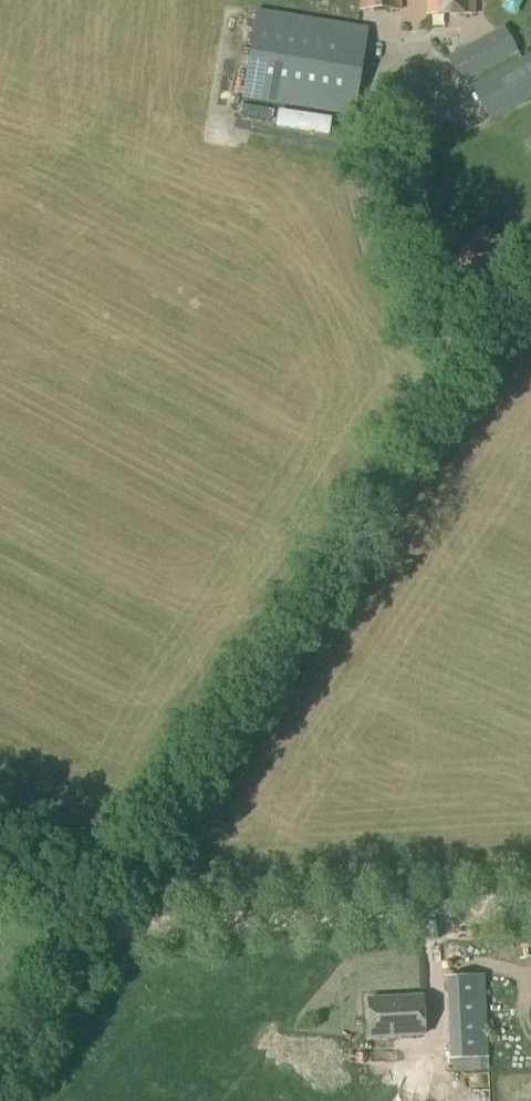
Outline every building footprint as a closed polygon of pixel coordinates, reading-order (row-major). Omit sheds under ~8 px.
[(400,11),(400,0),(357,0),(357,11),(400,11)] [(426,14),(475,13),(475,0),(426,0),(426,14)] [(354,116),(368,27),(255,9),(241,98),(354,116)] [(460,82),(515,52),(502,29),(448,58),(460,82)] [(530,98),(530,53),(469,86),(488,121),(530,98)] [(468,281),(501,242),(482,226),(449,265),(468,281)] [(484,1070),(484,1058),(486,1058),(482,976),(447,978),(451,1060),(458,1060),(459,1071),(484,1070)] [(370,1037),(423,1034),(421,996),(367,1000),(370,1037)]
